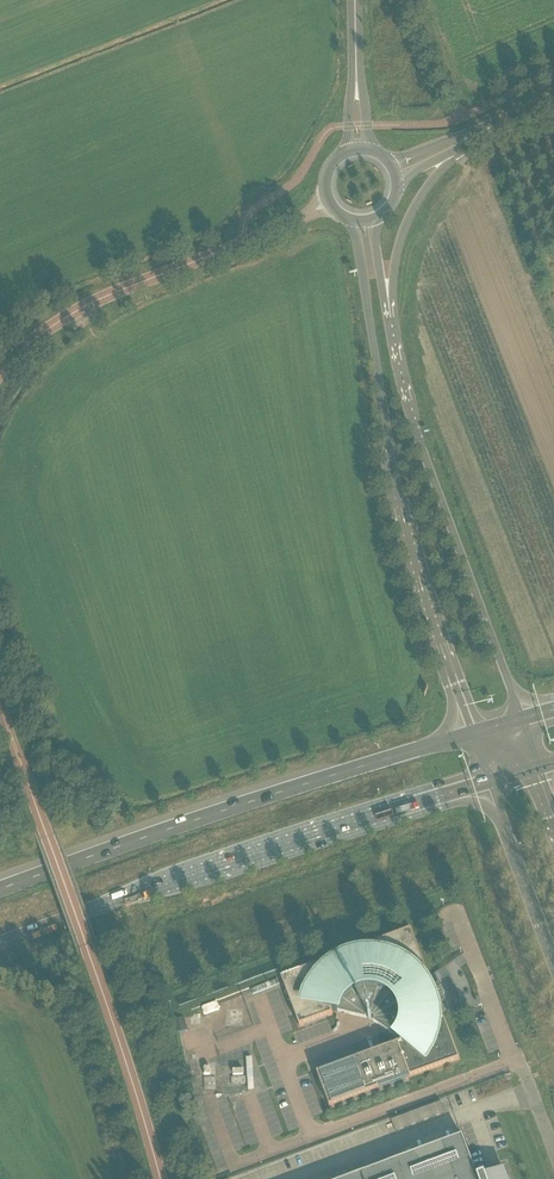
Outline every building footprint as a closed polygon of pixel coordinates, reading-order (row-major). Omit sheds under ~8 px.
[(411,929),(281,978),(299,1027),(333,1015),(331,1010),(337,1012),(338,1011),(366,1018),(366,1016),(368,1015),(369,1014),(371,1014),(373,1015),(374,1016),(375,1017),(375,1019),(374,1020),(374,1021),(397,1038),(396,1039),(402,1043),(317,1074),(329,1108),(459,1059),(441,1010),(440,1011),(440,1012),(439,1012),(438,1007),(437,1003),(442,1002),(435,984),(431,986),(429,982),(426,978),(427,977),(428,978),(429,978),(411,929)] [(178,1032),(188,1029),(184,1017),(174,1020),(178,1032)] [(434,1105),(393,1120),(397,1130),(428,1119),(425,1111),(435,1107),(434,1105)] [(500,1169),(499,1170),(500,1173),(486,1178),(484,1175),(477,1178),(462,1137),(349,1178),(503,1178),(500,1169)]
